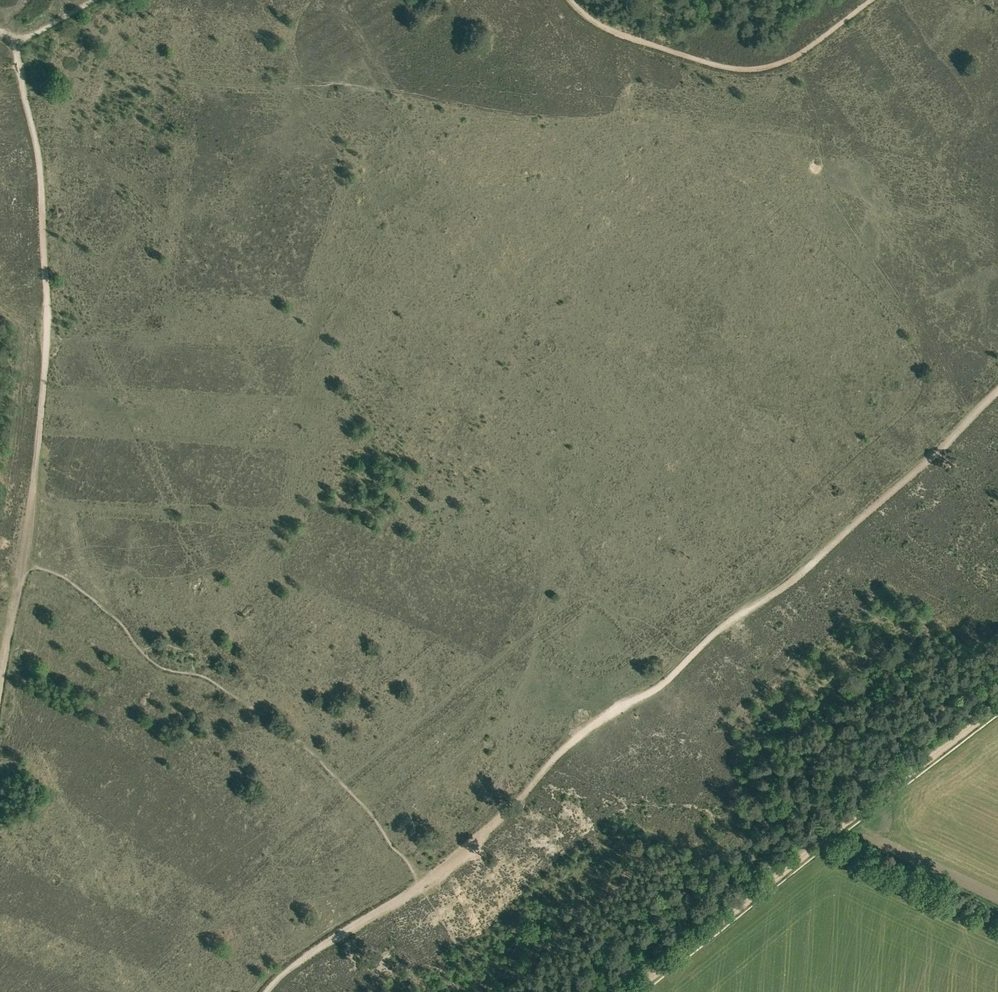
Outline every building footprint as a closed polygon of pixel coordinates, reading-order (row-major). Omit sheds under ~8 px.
[(22,24),(16,26),(19,34),(26,31),(22,24)]
